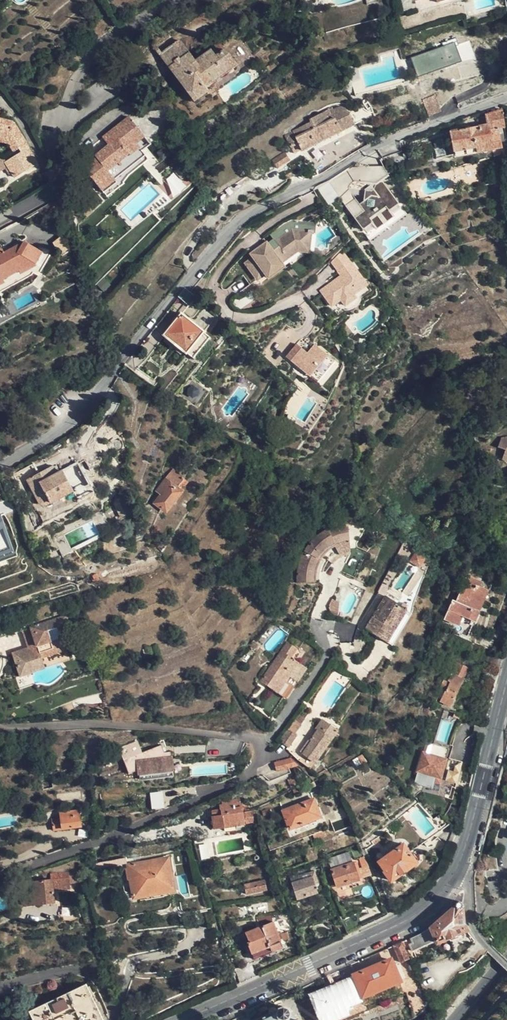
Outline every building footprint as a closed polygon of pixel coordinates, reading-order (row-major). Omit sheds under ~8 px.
[(420,12),(463,0),(417,0),(420,12)] [(213,84),(195,61),(179,40),(159,55),(194,103),(209,91),(207,88),(213,84)] [(411,57),(417,76),(462,61),(456,42),(411,57)] [(195,61),(213,84),(237,66),(225,49),(215,56),(210,50),(195,61)] [(273,62),(265,68),(269,72),(276,67),(273,62)] [(435,95),(422,100),(428,116),(441,112),(435,95)] [(340,106),(331,111),(342,131),(355,125),(346,108),(344,107),(342,106),(340,106)] [(342,131),(331,111),(330,110),(309,120),(310,123),(292,132),(302,150),(302,151),(342,131)] [(502,150),(501,142),(496,143),(494,130),(499,129),(505,128),(502,111),(487,115),(488,124),(449,132),(453,153),(475,148),(476,153),(476,155),(502,150)] [(107,145),(94,156),(96,158),(90,163),(83,169),(103,193),(117,182),(115,179),(145,156),(141,151),(150,145),(128,117),(102,138),(107,145)] [(25,144),(14,122),(0,118),(0,140),(7,142),(13,151),(18,148),(25,144)] [(294,155),(302,150),(292,132),(285,136),(294,155)] [(13,151),(7,142),(0,140),(0,144),(5,145),(10,153),(13,151)] [(25,144),(18,148),(21,153),(6,163),(3,158),(0,160),(0,172),(5,169),(8,167),(12,173),(15,177),(37,163),(25,144)] [(454,157),(476,153),(475,148),(453,153),(454,157)] [(285,152),(272,161),(277,169),(290,161),(285,152)] [(86,158),(90,163),(96,158),(94,156),(92,154),(86,158)] [(286,173),(289,179),(296,175),(294,170),(286,173)] [(346,205),(364,232),(373,226),(377,232),(396,220),(392,214),(401,208),(384,181),(371,189),(366,191),(365,202),(361,205),(357,199),(346,205)] [(373,226),(364,232),(370,243),(408,219),(401,208),(392,214),(396,220),(377,232),(373,226)] [(245,265),(257,281),(266,274),(278,264),(285,258),(284,256),(286,255),(282,250),(293,241),(305,245),(311,225),(296,220),(291,222),(274,235),(275,236),(251,255),(253,259),(245,265)] [(296,253),(303,252),(305,245),(293,241),(282,250),(286,255),(284,256),(285,258),(286,260),(296,253)] [(3,253),(0,255),(0,280),(32,263),(35,264),(41,253),(30,246),(24,242),(3,253)] [(364,284),(342,252),(331,263),(340,278),(342,280),(335,285),(333,282),(318,292),(329,307),(342,300),(345,304),(355,299),(353,295),(358,293),(356,289),(364,284)] [(278,264),(266,274),(267,276),(280,267),(278,264)] [(342,300),(329,307),(334,316),(342,311),(346,311),(351,310),(353,309),(356,308),(358,306),(360,304),(361,302),(361,300),(370,294),(364,284),(356,289),(358,293),(353,295),(355,299),(345,304),(342,300)] [(185,289),(178,298),(189,307),(196,298),(189,292),(185,289)] [(187,354),(203,333),(180,315),(163,335),(187,354)] [(210,339),(203,333),(187,354),(193,359),(210,339)] [(314,343),(307,352),(296,343),(285,357),(309,377),(328,354),(314,343)] [(206,391),(191,381),(181,395),(195,405),(206,391)] [(46,470),(30,478),(27,479),(27,480),(38,501),(40,504),(42,505),(44,504),(47,503),(73,490),(71,485),(86,478),(78,463),(56,473),(50,477),(46,470)] [(52,466),(46,470),(50,477),(56,473),(52,466)] [(18,485),(27,480),(27,479),(30,478),(24,467),(12,474),(18,485)] [(154,503),(166,512),(182,490),(186,485),(182,483),(186,478),(173,469),(156,489),(161,493),(154,503)] [(93,491),(86,478),(71,485),(73,490),(76,488),(81,497),(93,491)] [(131,514),(126,503),(117,508),(123,518),(131,514)] [(15,556),(2,515),(0,515),(0,561),(15,556)] [(349,538),(348,522),(344,523),(339,524),(333,526),(324,531),(319,534),(313,539),(308,545),(304,550),(300,558),(298,565),(297,574),(297,583),(315,582),(314,578),(315,572),(315,567),(316,563),(319,558),(322,553),(323,551),(327,548),(331,545),(335,543),(339,541),(344,540),(347,539),(349,538)] [(314,578),(315,582),(324,581),(323,579),(323,574),(324,570),(325,566),(327,563),(330,559),(333,556),(337,552),(343,550),(350,548),(349,538),(347,539),(344,540),(339,541),(335,543),(331,545),(327,548),(323,551),(322,553),(319,558),(316,563),(315,567),(315,572),(314,578)] [(354,580),(368,551),(355,546),(342,574),(354,580)] [(481,581),(468,576),(457,601),(454,600),(445,619),(457,624),(461,616),(474,622),(488,590),(480,586),(481,581)] [(383,640),(398,603),(387,596),(366,628),(383,640)] [(333,598),(330,604),(330,608),(331,610),(332,612),(333,614),(336,616),(338,617),(339,602),(333,598)] [(398,603),(383,640),(387,642),(407,610),(398,603)] [(405,627),(410,612),(407,610),(387,642),(392,646),(405,627)] [(410,612),(405,627),(413,614),(410,612)] [(67,616),(31,628),(36,645),(27,648),(12,653),(16,666),(42,658),(42,657),(66,649),(62,637),(72,633),(67,616)] [(21,631),(17,617),(0,622),(0,638),(21,631)] [(31,628),(21,631),(27,648),(36,645),(31,628)] [(254,650),(259,645),(254,640),(249,645),(254,650)] [(275,659),(264,683),(286,697),(306,667),(298,662),(291,657),(297,648),(287,641),(275,659)] [(298,647),(297,648),(291,657),(298,662),(304,651),(298,647)] [(495,668),(499,657),(485,651),(481,663),(495,668)] [(30,672),(45,667),(42,658),(16,666),(20,676),(30,672)] [(264,683),(275,659),(261,681),(264,683)] [(451,660),(438,686),(445,690),(440,701),(450,705),(468,667),(451,660)] [(19,688),(34,683),(30,672),(20,676),(16,677),(19,688)] [(299,714),(295,720),(300,724),(305,718),(299,714)] [(295,720),(289,729),(295,733),(301,724),(300,724),(295,720)] [(298,760),(308,766),(310,768),(337,731),(322,720),(316,728),(317,729),(311,739),(312,740),(298,760)] [(478,732),(480,723),(467,720),(466,729),(478,732)] [(297,734),(295,733),(289,729),(280,741),(288,747),(297,734)] [(295,757),(298,760),(312,740),(311,739),(308,738),(295,757)] [(457,749),(434,744),(424,786),(443,790),(444,786),(448,787),(450,777),(466,780),(471,761),(455,758),(457,749)] [(160,749),(121,762),(126,776),(136,773),(137,782),(171,779),(169,756),(163,756),(160,749)] [(274,762),(277,772),(291,767),(289,758),(274,762)] [(80,775),(72,776),(73,785),(81,784),(80,775)] [(296,783),(293,777),(288,779),(291,786),(296,783)] [(151,809),(163,808),(162,791),(150,792),(151,809)] [(290,829),(320,817),(313,798),(283,810),(290,829)] [(237,802),(236,799),(222,801),(222,804),(219,804),(219,809),(211,810),(214,828),(223,826),(224,829),(226,831),(229,832),(232,831),(234,829),(235,826),(235,825),(258,821),(256,809),(243,812),(241,801),(240,801),(237,802)] [(78,810),(60,813),(61,818),(52,819),(54,830),(81,826),(78,810)] [(446,847),(438,836),(426,844),(434,855),(446,847)] [(416,862),(403,844),(378,862),(391,880),(416,862)] [(318,858),(314,846),(305,849),(309,861),(318,858)] [(127,865),(128,868),(130,880),(134,898),(174,890),(168,857),(127,865)] [(92,864),(93,870),(125,863),(124,858),(92,864)] [(354,863),(353,861),(332,869),(337,886),(362,878),(357,862),(354,863)] [(308,877),(291,882),(297,899),(318,892),(315,883),(318,882),(314,871),(307,873),(308,877)] [(71,889),(70,884),(69,872),(50,874),(50,879),(21,882),(24,905),(54,903),(53,891),(71,889)] [(299,873),(289,876),(291,882),(308,877),(307,873),(300,875),(299,873)] [(266,890),(264,879),(244,884),(246,894),(266,890)] [(422,932),(402,942),(405,949),(410,947),(412,950),(435,940),(436,943),(467,930),(464,925),(462,906),(463,903),(461,901),(458,900),(456,901),(455,903),(455,906),(431,927),(422,932)] [(340,924),(345,934),(354,930),(349,919),(340,924)] [(282,946),(272,922),(245,933),(249,941),(247,942),(252,954),(270,947),(271,951),(282,946)] [(345,934),(340,924),(333,927),(338,937),(345,934)] [(394,946),(393,946),(400,962),(409,959),(405,949),(402,942),(394,946)] [(252,954),(253,958),(271,951),(270,947),(252,954)] [(354,975),(362,995),(399,980),(390,960),(356,975),(354,975)] [(320,979),(325,989),(314,994),(316,997),(313,998),(323,1019),(326,1019),(342,1014),(339,1007),(359,999),(358,997),(362,995),(354,975),(356,975),(352,964),(320,979)] [(257,976),(257,974),(252,965),(246,968),(251,979),(257,976)] [(245,981),(251,979),(246,968),(240,971),(245,981)] [(239,984),(245,981),(240,971),(234,974),(238,984),(239,984)] [(440,977),(431,980),(433,987),(442,984),(440,977)] [(85,984),(29,1011),(33,1019),(102,1019),(85,984)] [(294,1016),(289,1011),(287,1008),(283,1006),(278,1008),(277,1012),(277,1014),(264,1019),(295,1019),(294,1016)]
